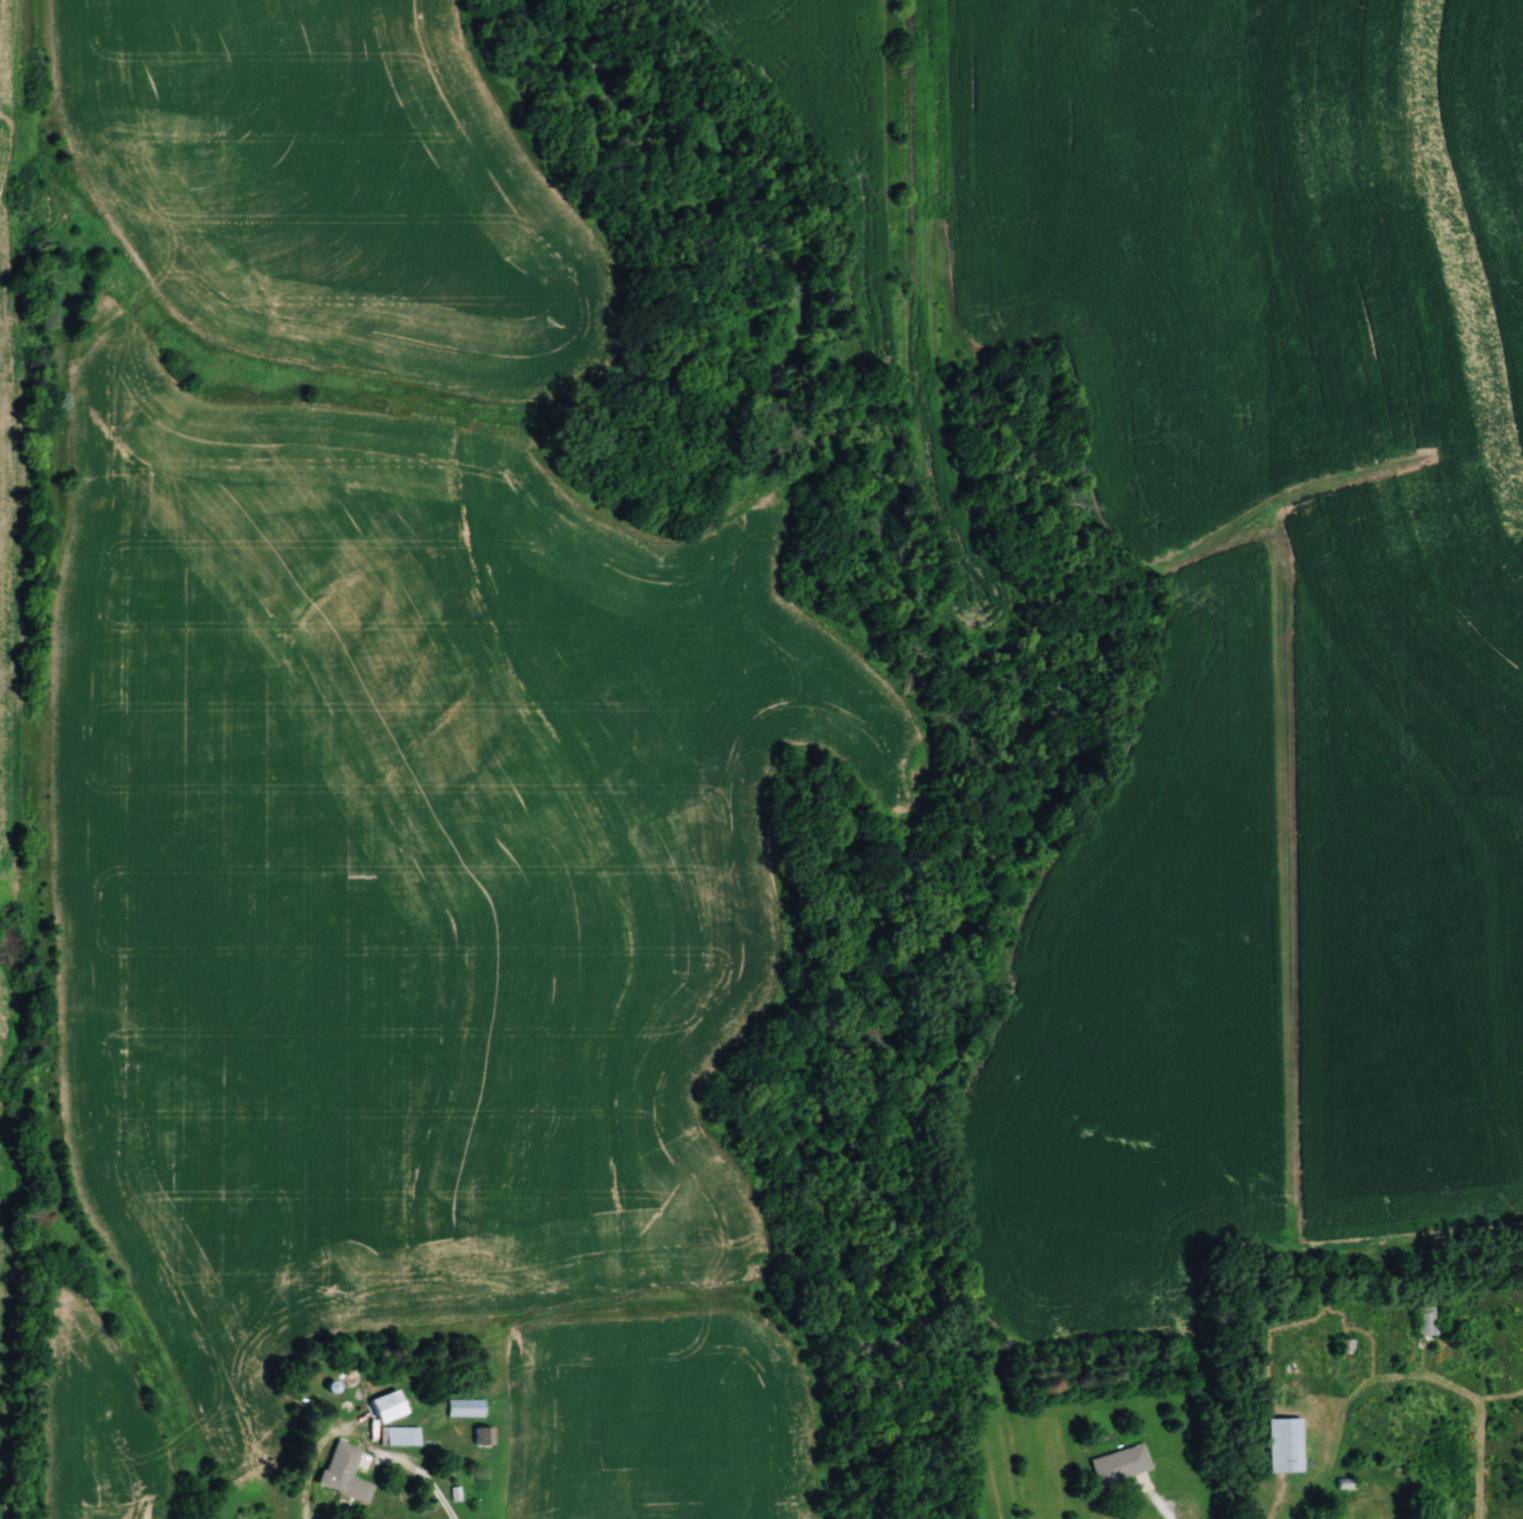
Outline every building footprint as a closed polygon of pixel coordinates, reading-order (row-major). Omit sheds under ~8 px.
[(1413,1307),(1413,1337),(1432,1337),(1432,1307),(1413,1307)] [(360,1402),(371,1427),(403,1413),(393,1389),(360,1402)] [(444,1418),(478,1418),(478,1401),(444,1401),(444,1418)] [(1297,1419),(1260,1420),(1261,1473),(1298,1473),(1297,1419)] [(377,1428),(377,1447),(414,1447),(414,1428),(377,1428)] [(468,1430),(468,1446),(488,1446),(488,1430),(468,1430)] [(357,1449),(328,1439),(312,1487),(363,1505),(369,1486),(347,1478),(357,1449)] [(1145,1471),(1138,1445),(1085,1460),(1093,1486),(1145,1471)]
